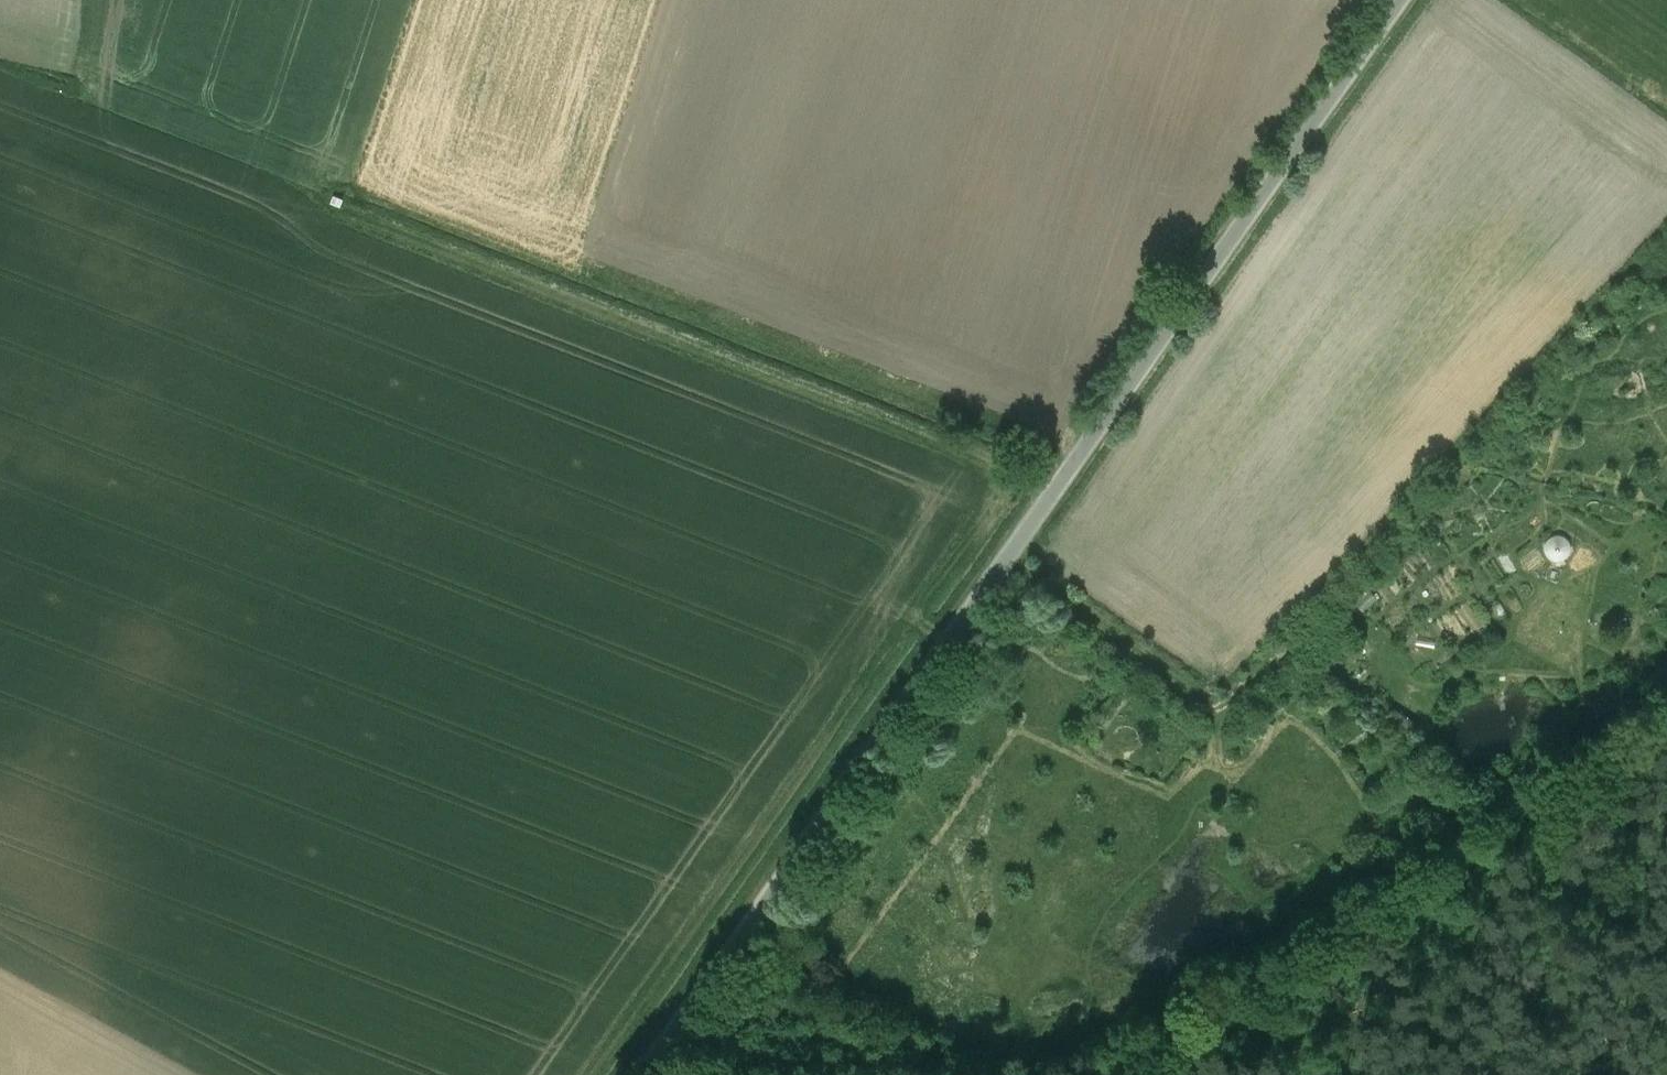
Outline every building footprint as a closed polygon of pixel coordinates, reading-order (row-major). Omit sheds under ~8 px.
[(1547,558),(1569,556),(1568,537),(1545,539),(1547,558)]
